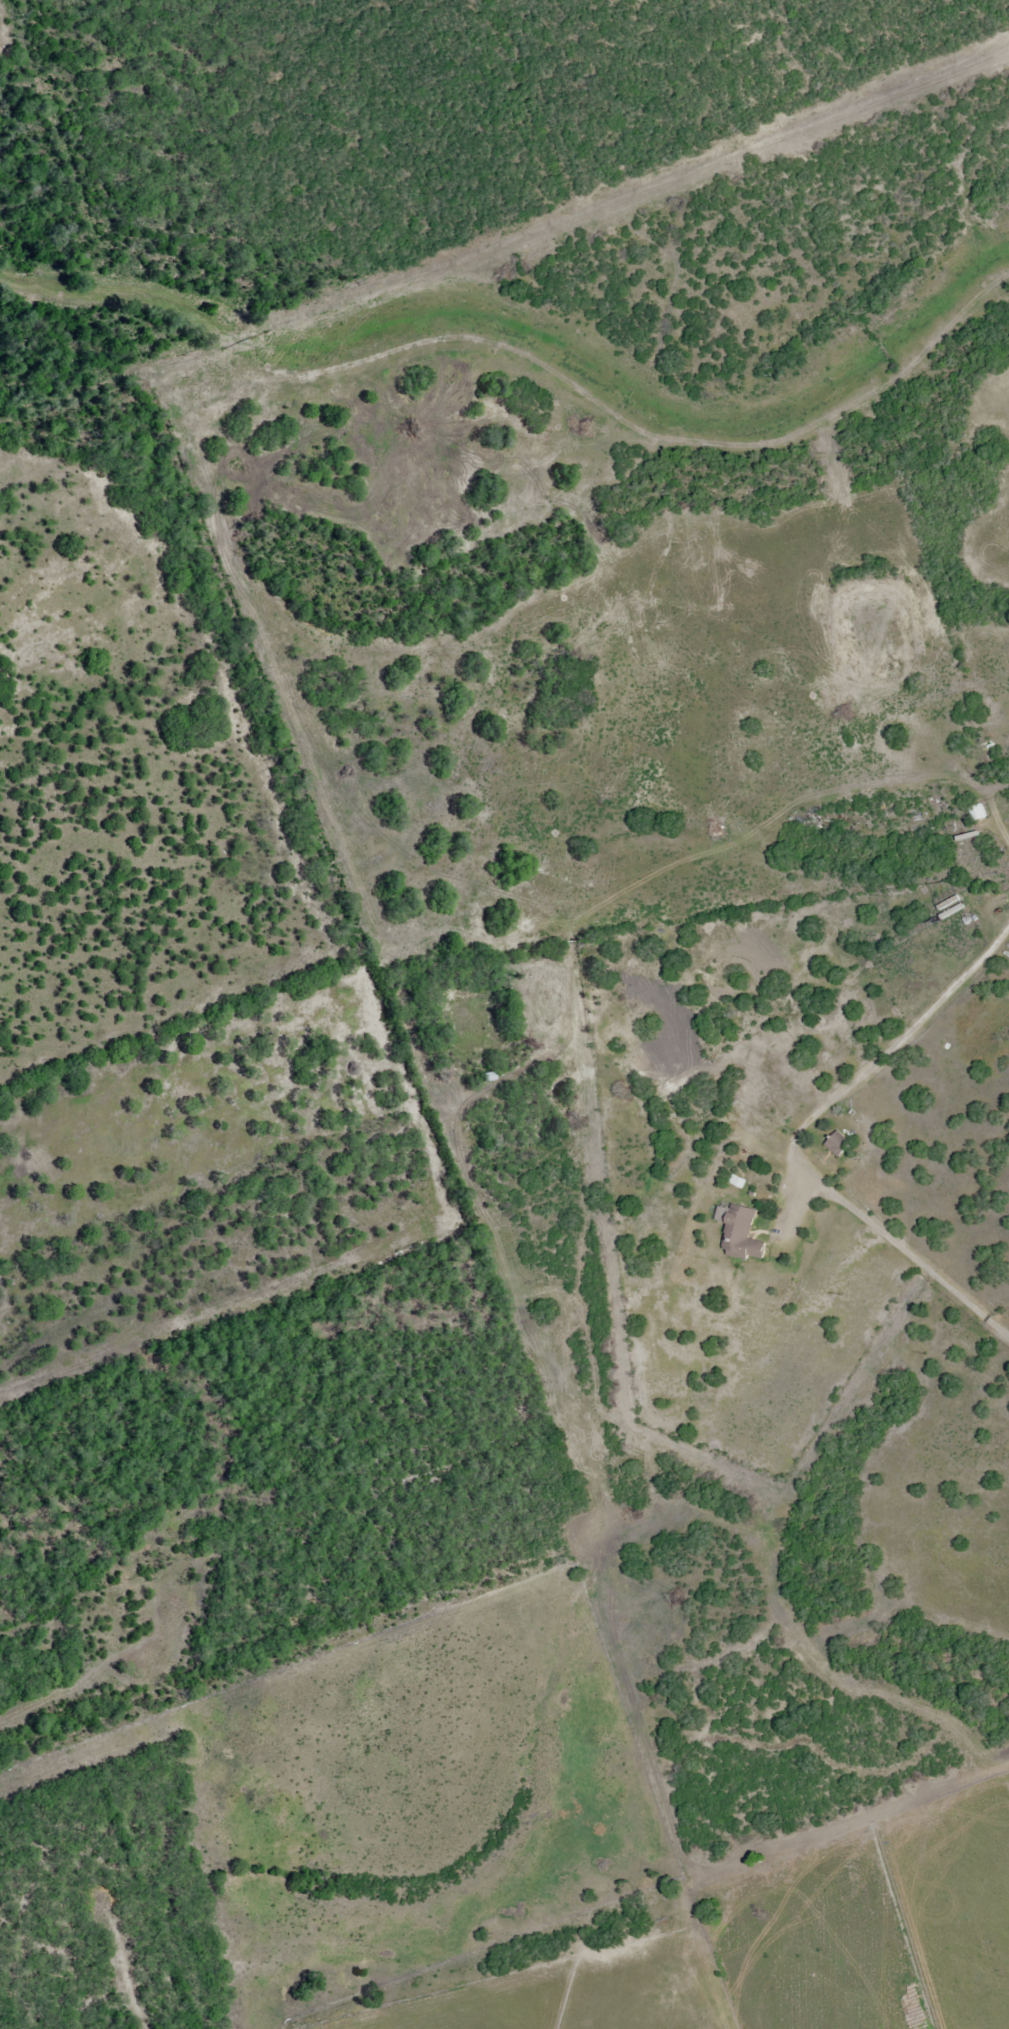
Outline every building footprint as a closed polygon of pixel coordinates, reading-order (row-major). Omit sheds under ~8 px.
[(981,818),(977,804),(964,809),(968,822),(981,818)] [(934,912),(955,904),(950,891),(929,898),(934,912)] [(844,1145),(830,1133),(819,1145),(833,1157),(844,1145)] [(763,1244),(744,1239),(752,1211),(728,1205),(715,1252),(758,1263),(763,1244)]
